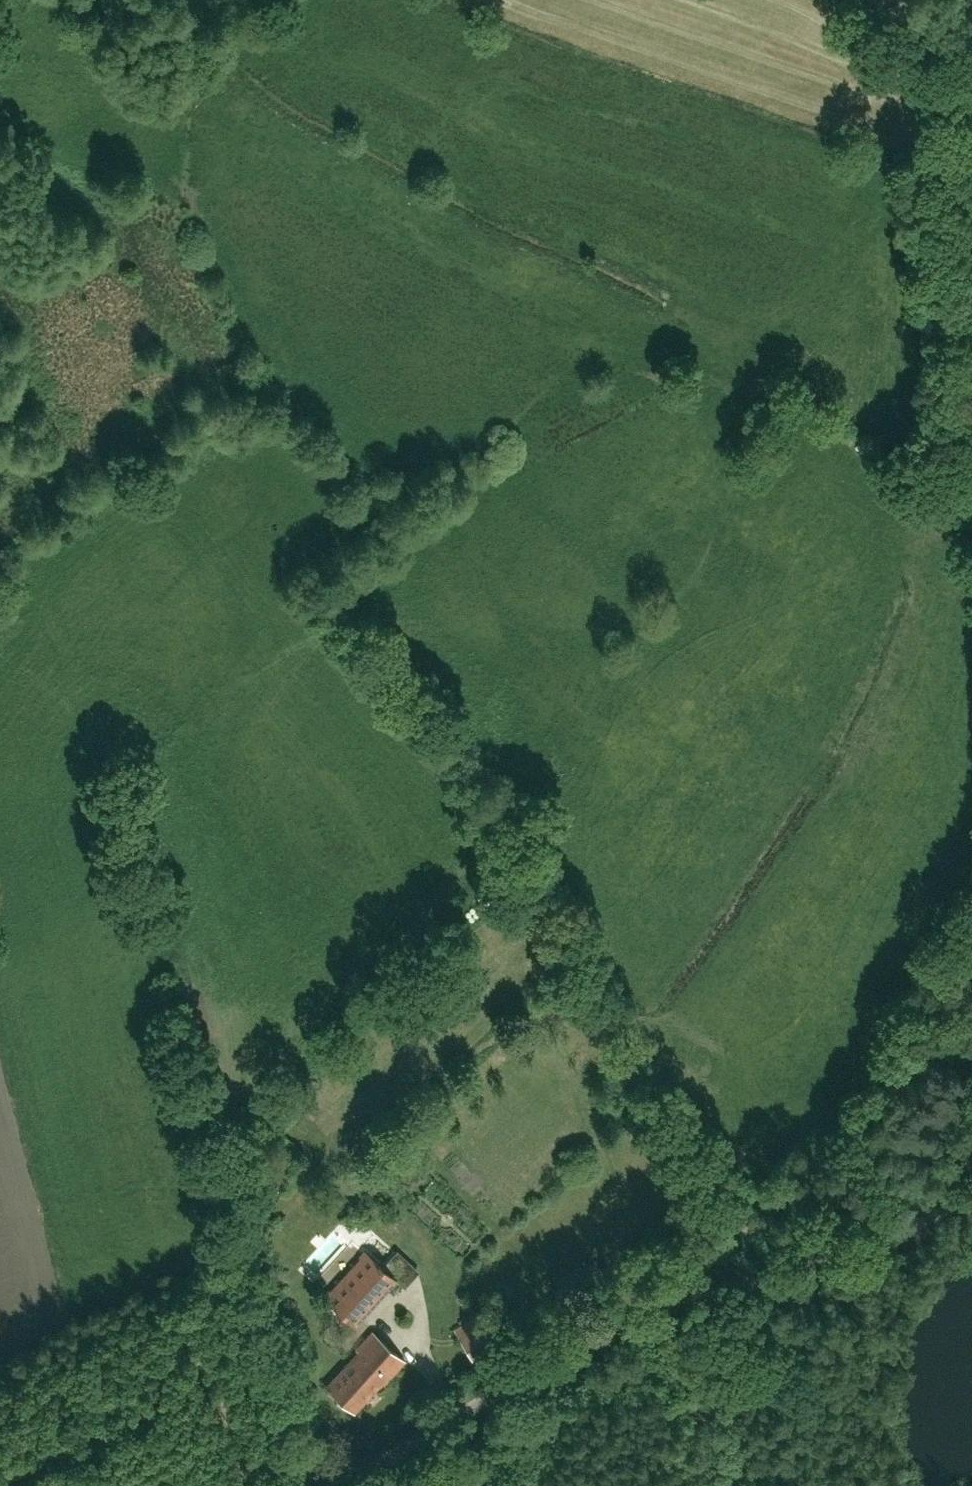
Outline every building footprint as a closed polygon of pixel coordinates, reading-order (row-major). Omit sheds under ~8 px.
[(322,1299),(358,1327),(393,1283),(357,1255),(322,1299)] [(365,1337),(323,1391),(359,1420),(402,1366),(365,1337)]
